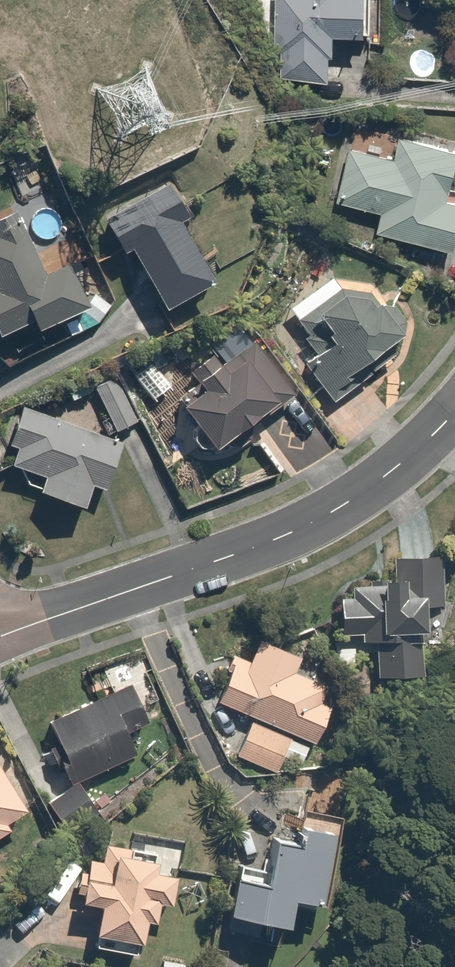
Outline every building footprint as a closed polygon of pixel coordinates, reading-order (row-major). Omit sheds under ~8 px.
[(269,79),(325,78),(324,30),(360,29),(359,0),(267,0),(269,79)] [(446,246),(454,203),(454,190),(445,188),(453,146),(393,134),(389,154),(342,144),(330,201),(375,210),(371,231),(446,246)] [(188,214),(167,178),(98,219),(120,257),(130,251),(168,314),(213,287),(174,222),(188,214)] [(99,314),(76,263),(47,276),(20,214),(0,223),(0,345),(30,331),(35,342),(99,314)] [(305,370),(330,400),(384,355),(374,343),(385,334),(388,337),(404,324),(392,301),(375,304),(366,290),(334,288),(293,321),(306,337),(302,340),(312,353),(306,358),(311,365),(305,370)] [(218,450),(287,396),(249,347),(221,369),(210,355),(189,372),(206,393),(186,409),(218,450)] [(113,376),(90,387),(111,429),(134,418),(113,376)] [(130,445),(17,405),(3,445),(21,452),(15,469),(48,480),(42,497),(85,512),(95,485),(114,491),(130,445)] [(328,636),(368,637),(367,670),(412,671),(414,608),(415,592),(394,592),(369,591),(369,585),(351,584),(350,601),(329,600),(328,636)] [(292,734),(316,744),(337,692),(288,672),(297,652),(253,635),(245,655),(232,650),(211,702),(247,716),(233,752),(278,770),(292,734)] [(80,672),(91,699),(36,722),(60,780),(64,789),(43,798),(51,818),(85,804),(73,777),(130,753),(119,726),(141,717),(127,684),(106,693),(94,666),(80,672)] [(22,808),(0,776),(0,823),(22,808)] [(249,844),(257,845),(252,882),(227,879),(222,914),(253,918),(250,939),(275,943),(282,895),(316,899),(328,813),(286,808),(283,831),(271,829),(252,827),(249,844)] [(97,856),(76,853),(70,897),(89,900),(83,944),(134,951),(141,897),(165,901),(171,861),(127,855),(128,844),(99,840),(97,856)]
